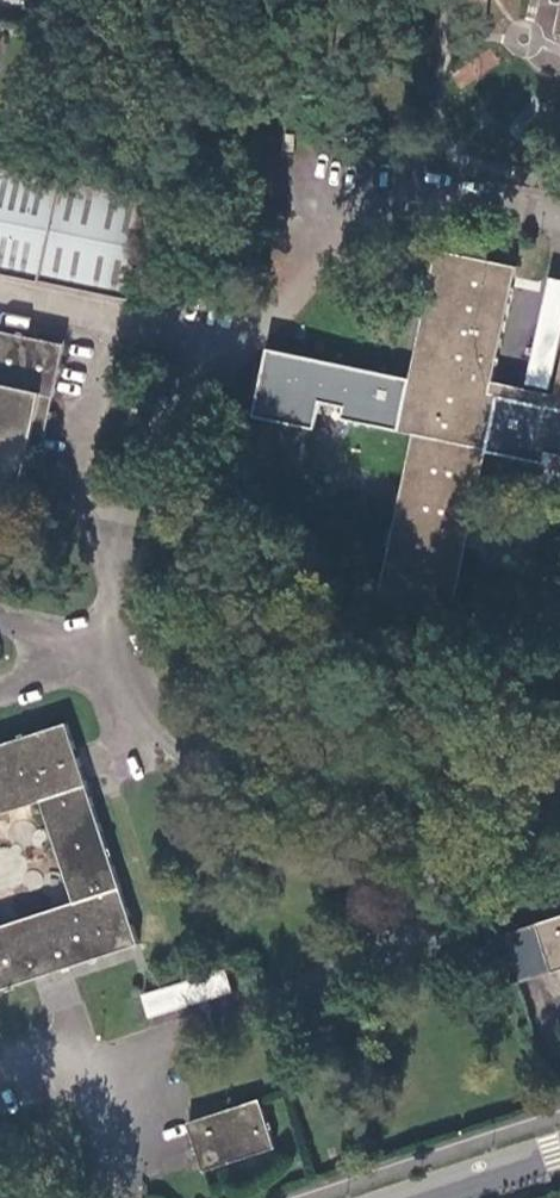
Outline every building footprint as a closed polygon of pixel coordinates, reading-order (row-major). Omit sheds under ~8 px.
[(0,172),(0,270),(127,297),(147,204),(0,172)] [(423,326),(413,378),(422,380),(448,251),(439,249),(423,326)] [(344,418),(417,433),(425,435),(391,601),(429,609),(417,663),(441,668),(453,615),(444,613),(479,449),(489,451),(546,463),(549,451),(559,453),(559,379),(557,395),(554,408),(499,396),(502,383),(493,381),(518,266),(487,260),(448,251),(422,380),(413,378),(270,348),(256,415),(293,423),(296,408),(320,413),(323,399),(347,404),(344,418)] [(23,488),(31,454),(31,452),(43,394),(54,396),(65,345),(0,332),(0,484),(23,488)] [(557,395),(502,383),(499,396),(554,408),(557,395)] [(296,408),(293,423),(317,428),(320,413),(296,408)] [(417,433),(382,599),(391,601),(425,435),(417,433)] [(479,449),(444,613),(453,615),(489,451),(479,449)] [(92,798),(76,749),(67,723),(0,745),(0,816),(41,803),(74,902),(0,926),(0,990),(34,979),(140,944),(130,915),(92,798)] [(508,934),(524,982),(559,971),(559,917),(508,934)] [(146,1019),(231,992),(224,968),(138,995),(146,1019)] [(198,1120),(190,1122),(205,1170),(274,1148),(259,1102),(259,1100),(198,1120)]
